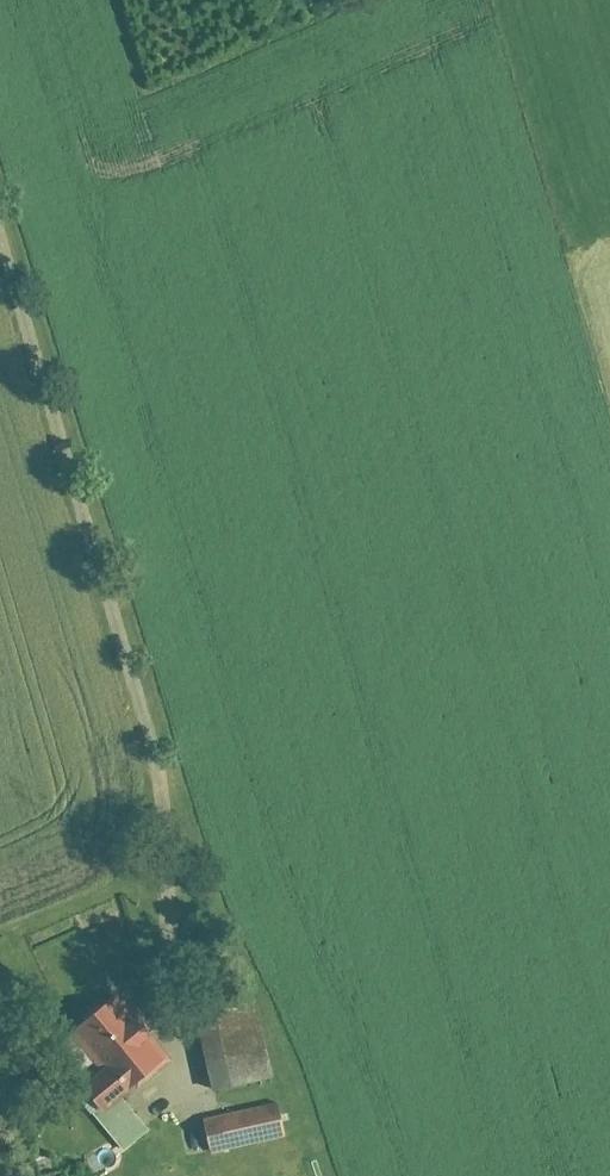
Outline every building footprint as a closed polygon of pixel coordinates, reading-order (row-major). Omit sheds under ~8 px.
[(198,999),(216,1089),(273,1078),(255,988),(198,999)] [(110,1077),(81,1105),(128,1154),(161,1122),(139,1099),(181,1058),(118,994),(72,1038),(110,1077)] [(205,1107),(214,1151),(291,1135),(282,1091),(205,1107)]
